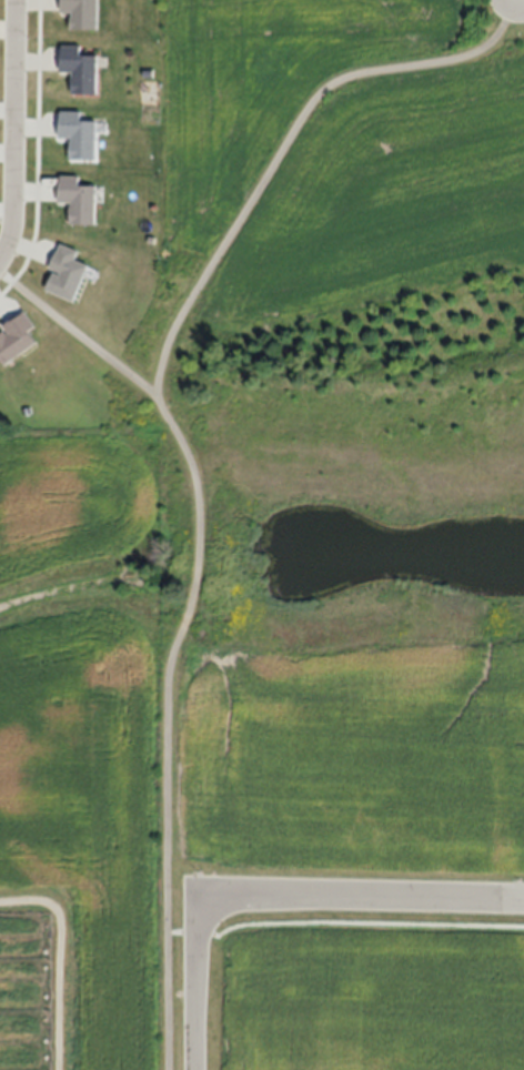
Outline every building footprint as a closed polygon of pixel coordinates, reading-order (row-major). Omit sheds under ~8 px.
[(100,0),(64,0),(64,14),(75,15),(74,28),(99,28),(100,0)] [(98,56),(85,56),(85,45),(62,45),(62,73),(74,73),(74,93),(98,93),(98,56)] [(61,137),(72,137),(72,159),(97,159),(97,121),(85,121),(85,111),(61,110),(61,137)] [(60,202),(72,202),(72,224),(97,224),(97,186),(81,186),(81,175),(60,175),(60,202)]
